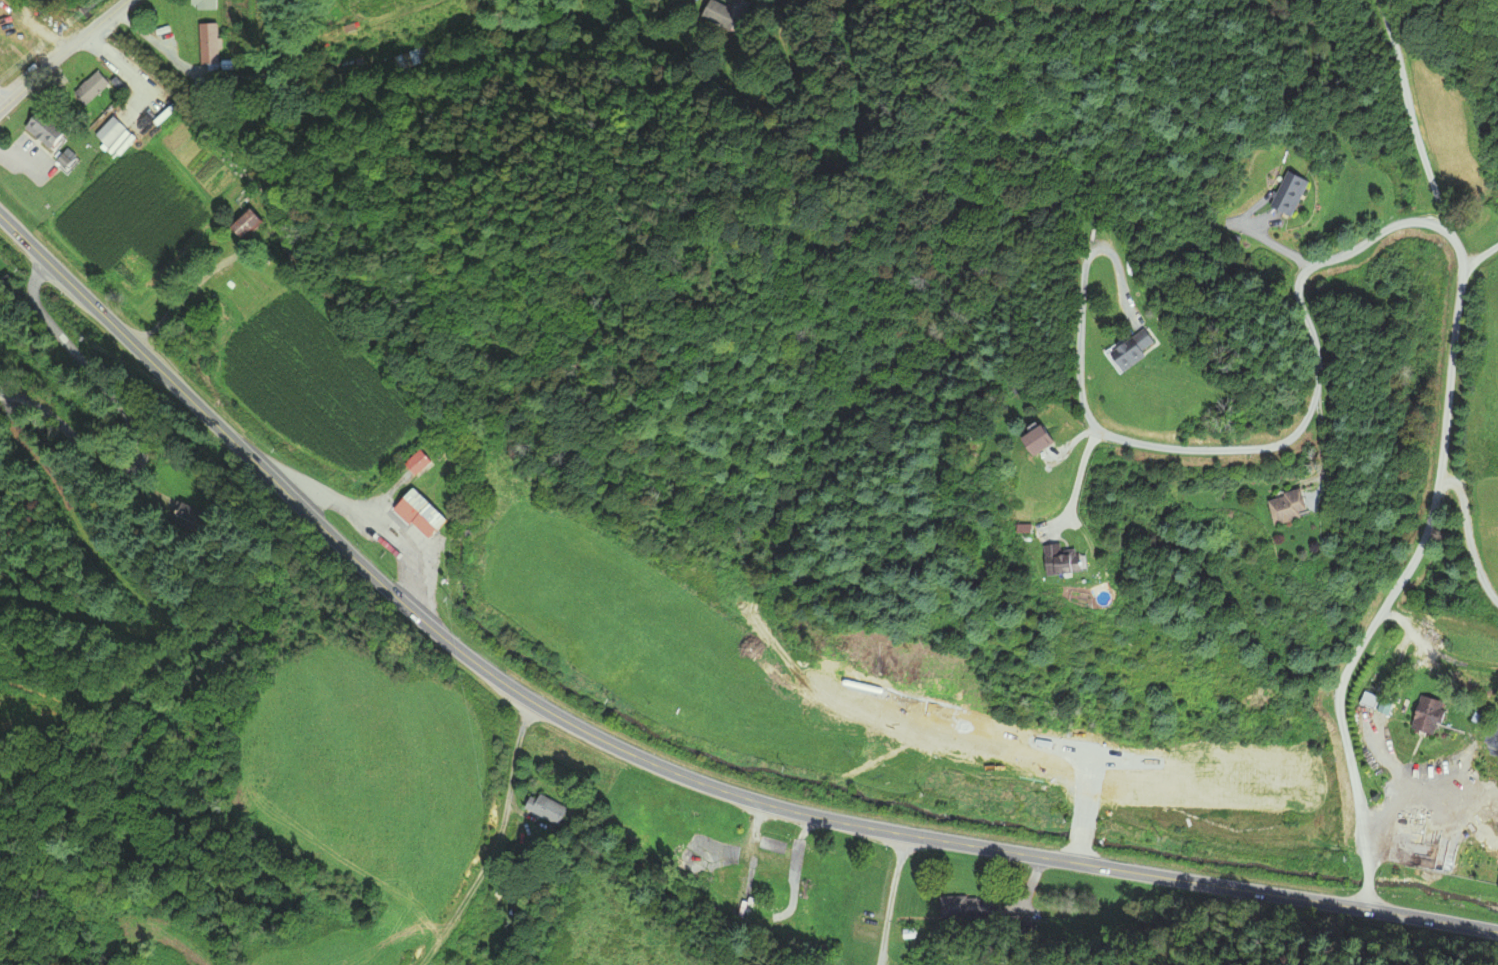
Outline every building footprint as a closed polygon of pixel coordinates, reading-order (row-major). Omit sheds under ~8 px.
[(189,11),(220,11),(220,0),(189,0),(189,11)] [(733,37),(747,6),(734,0),(727,0),(722,10),(700,0),(691,19),(733,37)] [(193,25),(193,65),(220,65),(220,25),(193,25)] [(392,59),(398,73),(430,62),(424,47),(392,59)] [(77,111),(103,85),(90,72),(64,98),(77,111)] [(43,154),(61,136),(35,110),(17,127),(43,154)] [(115,159),(132,140),(107,118),(90,137),(115,159)] [(236,242),(252,222),(238,210),(222,231),(236,242)] [(1108,352),(1142,327),(1153,341),(1140,349),(1144,355),(1122,371),(1108,352)] [(419,540),(439,518),(403,486),(383,507),(419,540)] [(1295,512),(1301,510),(1296,491),(1264,498),(1270,525),(1296,519),(1295,512)] [(1040,545),(1039,573),(1080,573),(1081,556),(1072,556),(1072,550),(1059,550),(1059,545),(1040,545)] [(1380,699),(1367,692),(1361,703),(1375,710),(1380,699)] [(1433,737),(1444,704),(1420,696),(1410,730),(1433,737)] [(561,810),(528,792),(519,810),(552,827),(561,810)] [(939,920),(996,918),(995,897),(938,898),(939,920)]
